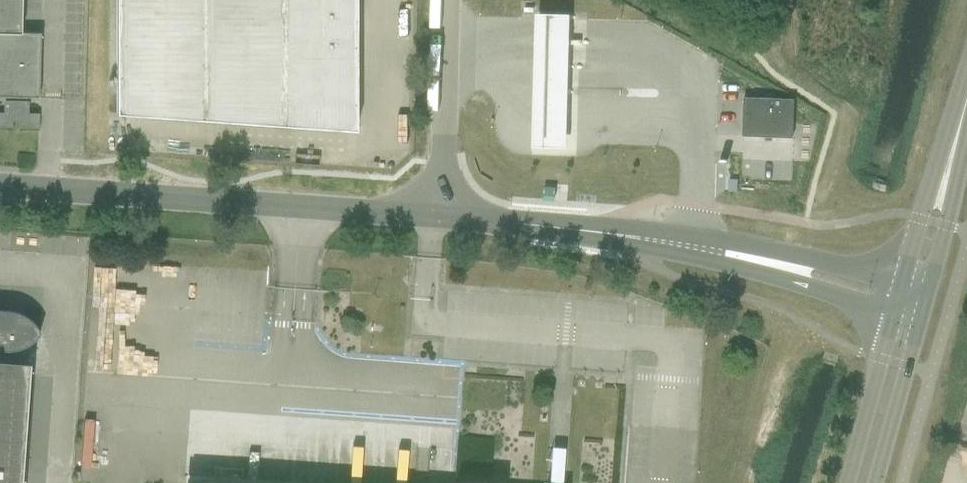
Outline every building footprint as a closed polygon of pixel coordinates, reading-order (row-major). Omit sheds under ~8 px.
[(21,0),(0,0),(0,97),(39,98),(40,32),(20,32),(21,0)] [(116,113),(356,130),(356,0),(119,0),(116,113)] [(570,13),(536,12),(532,145),(566,146),(570,13)] [(744,97),(742,136),(793,138),(794,99),(744,97)] [(41,127),(41,111),(32,111),(32,99),(7,99),(7,111),(0,111),(0,126),(41,127)] [(3,344),(2,350),(9,350),(15,349),(21,347),(26,344),(31,341),(36,337),(40,332),(37,327),(33,322),(29,318),(24,315),(18,312),(12,311),(7,310),(0,309),(0,344),(3,344)] [(28,383),(29,363),(0,361),(0,482),(21,482),(28,383)]
